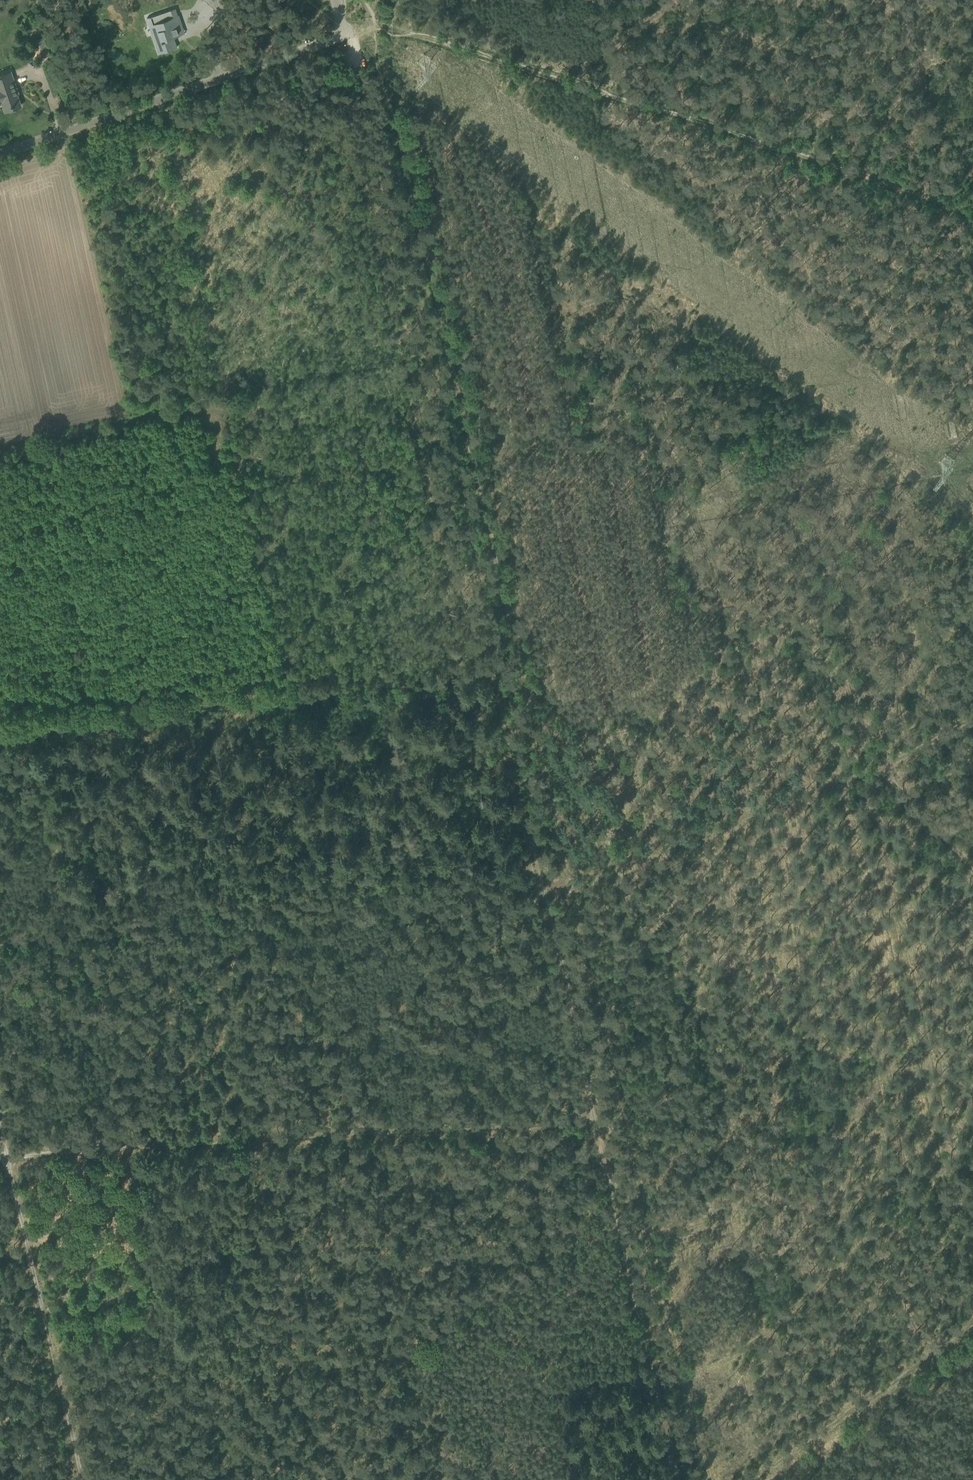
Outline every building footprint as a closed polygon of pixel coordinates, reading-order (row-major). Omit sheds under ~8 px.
[(178,15),(177,15),(175,8),(146,18),(149,26),(155,24),(158,33),(152,35),(159,53),(177,47),(173,37),(179,35),(175,25),(181,23),(178,15)] [(10,72),(0,76),(0,104),(2,103),(5,111),(20,105),(15,90),(16,89),(10,72)]
